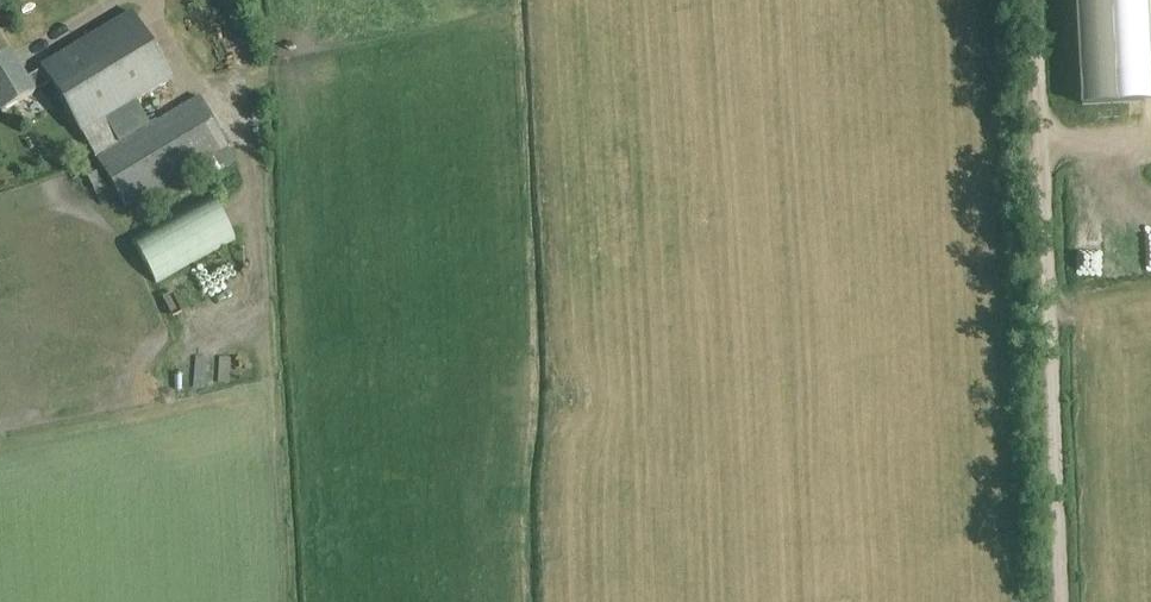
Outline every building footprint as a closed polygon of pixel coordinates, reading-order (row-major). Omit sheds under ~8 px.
[(1082,103),(1150,101),(1150,0),(1078,0),(1082,103)] [(171,82),(130,14),(41,67),(43,70),(25,81),(9,56),(0,61),(0,112),(1,114),(33,95),(51,84),(82,135),(126,210),(228,148),(198,98),(186,105),(150,127),(135,103),(171,82)] [(223,198),(142,242),(162,278),(243,234),(223,198)]
